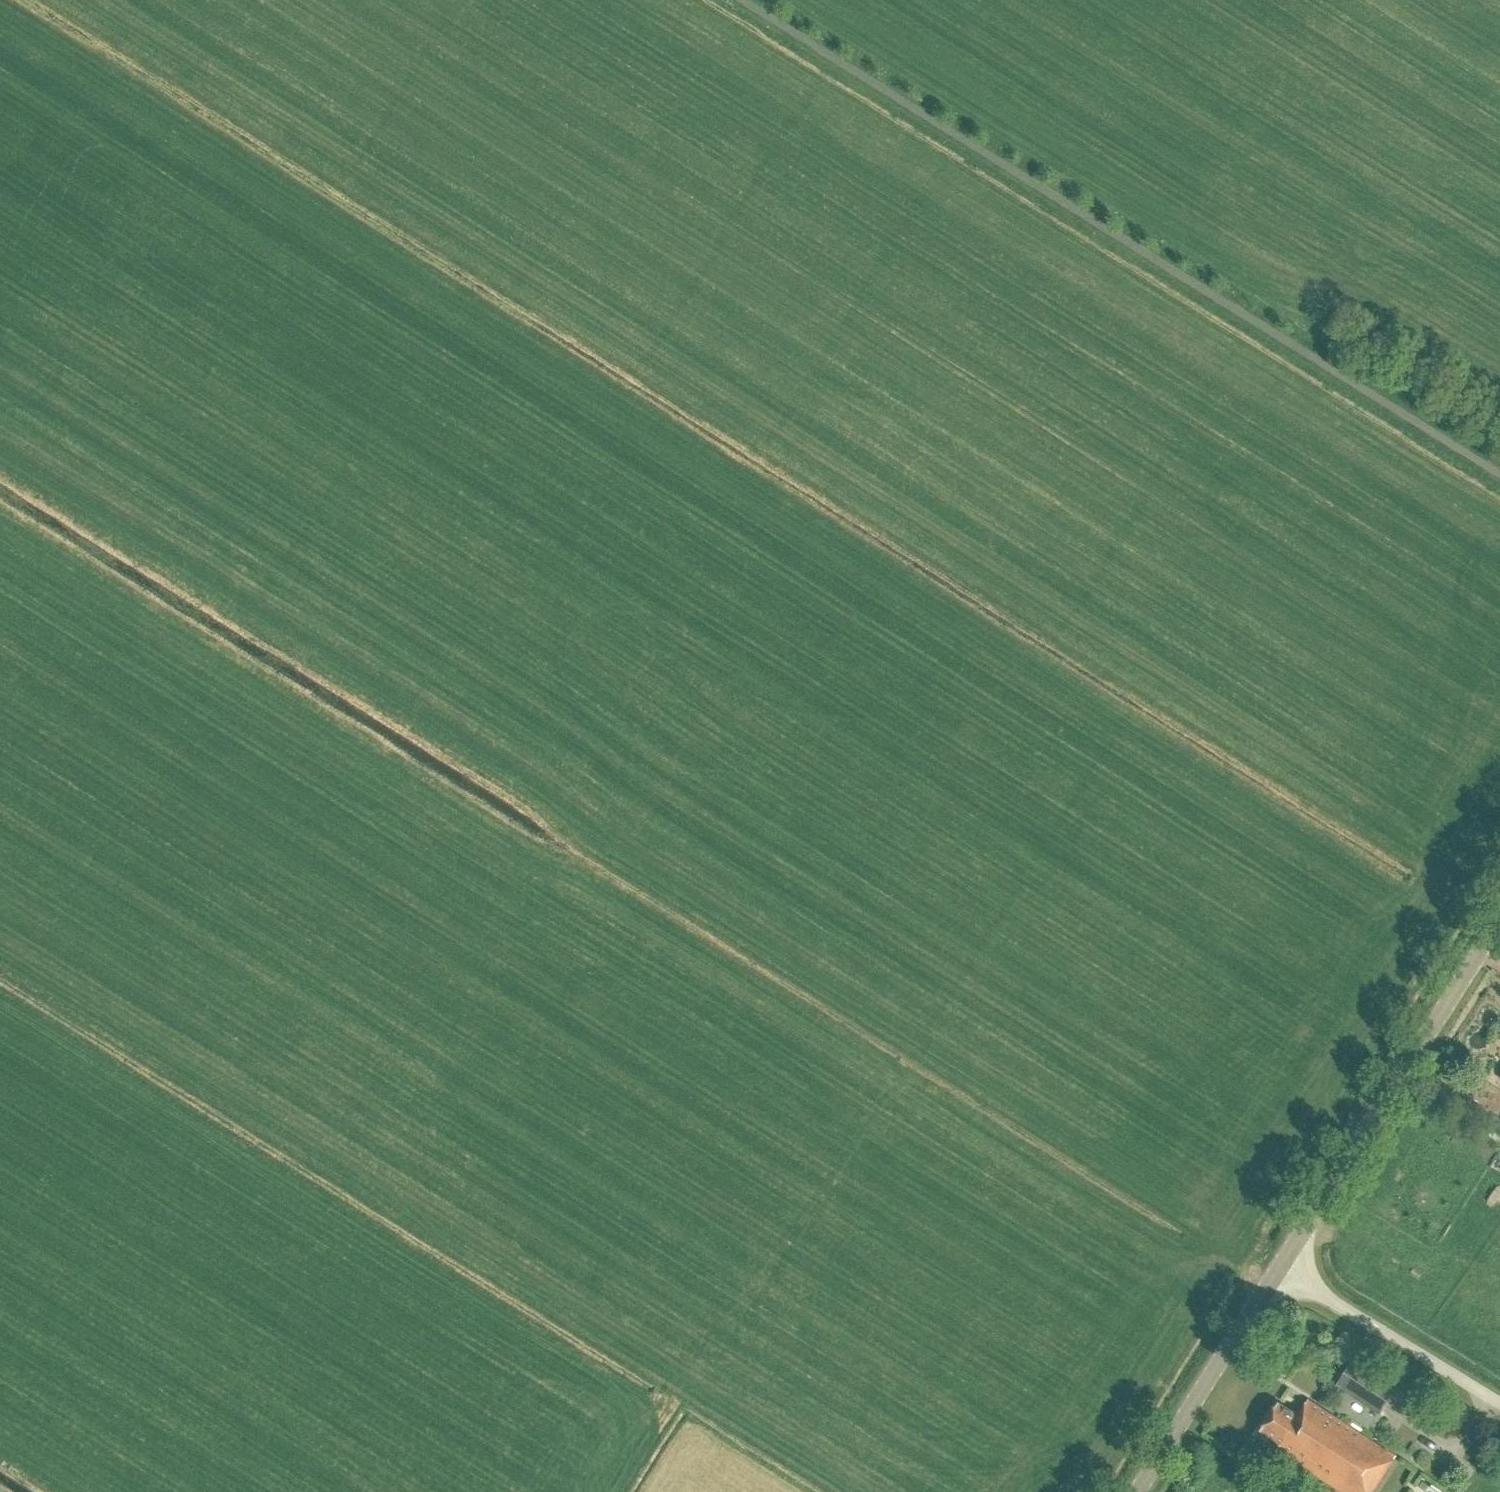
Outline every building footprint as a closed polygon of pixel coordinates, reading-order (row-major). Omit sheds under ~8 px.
[(1337,1387),(1380,1415),(1384,1408),(1392,1396),(1397,1388),(1355,1360),(1348,1371),(1337,1387)] [(1310,1402),(1300,1417),(1279,1403),(1261,1431),(1282,1445),(1279,1451),(1342,1491),(1374,1491),(1396,1458),(1310,1402)] [(1266,1477),(1276,1461),(1265,1455),(1255,1470),(1266,1477)]
